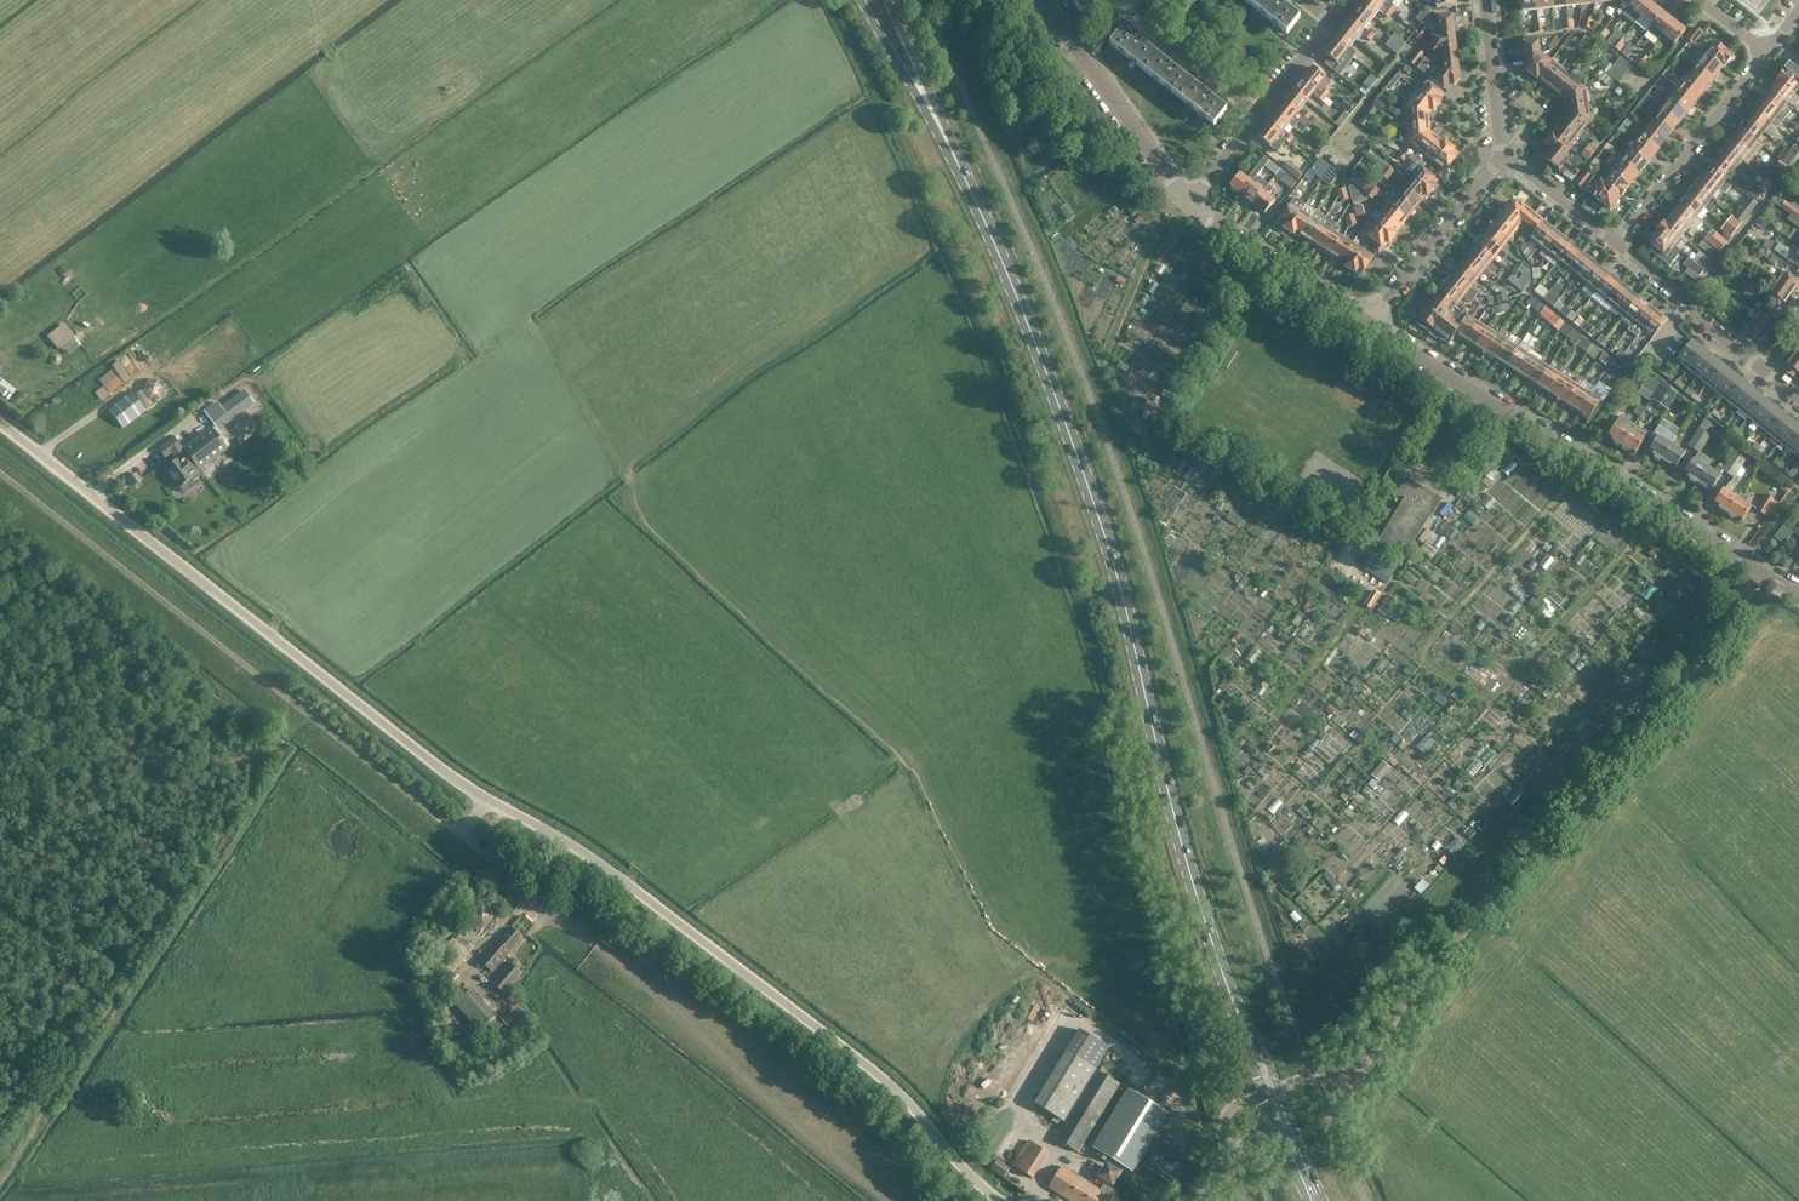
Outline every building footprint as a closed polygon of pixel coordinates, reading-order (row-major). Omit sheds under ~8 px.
[(1081,14),(1098,1),(1097,0),(1072,0),(1081,14)] [(1191,7),(1182,0),(1178,0),(1167,14),(1179,23),(1191,7)] [(1277,0),(1257,0),(1252,7),(1286,34),(1299,17),(1284,5),(1288,0),(1281,0),(1280,2),(1277,0)] [(1392,15),(1374,0),(1366,0),(1360,8),(1373,18),(1379,10),(1389,19),(1392,15)] [(1392,15),(1397,9),(1392,5),(1395,0),(1374,0),(1392,15)] [(1429,3),(1425,0),(1423,0),(1420,4),(1417,7),(1422,10),(1423,11),(1424,10),(1429,3)] [(1437,9),(1456,7),(1455,0),(1436,0),(1437,9)] [(1520,12),(1537,10),(1536,0),(1519,0),(1520,12)] [(1543,16),(1543,10),(1551,9),(1550,0),(1536,0),(1537,10),(1538,17),(1543,16)] [(1551,9),(1566,7),(1565,0),(1550,0),(1551,9)] [(1628,8),(1622,15),(1634,24),(1634,23),(1651,3),(1648,0),(1635,0),(1628,8)] [(1651,3),(1634,23),(1646,32),(1647,32),(1663,12),(1651,3)] [(1360,8),(1351,19),(1364,29),(1373,18),(1360,8)] [(1424,10),(1423,11),(1422,10),(1416,19),(1424,26),(1432,15),(1424,10)] [(1663,12),(1647,32),(1658,40),(1662,35),(1674,20),(1663,12)] [(1454,33),(1452,17),(1438,18),(1440,35),(1454,33)] [(1374,37),(1368,32),(1364,29),(1351,19),(1342,31),(1355,41),(1360,34),(1371,42),(1374,37)] [(1685,30),(1674,20),(1662,35),(1674,44),(1685,30)] [(1582,21),(1581,29),(1592,31),(1593,23),(1582,21)] [(1561,23),(1562,33),(1573,31),(1572,22),(1561,23)] [(1534,26),(1535,35),(1547,34),(1546,25),(1534,26)] [(1424,26),(1415,37),(1420,41),(1429,29),(1424,26)] [(1368,32),(1374,37),(1378,32),(1372,27),(1368,32)] [(1595,33),(1604,40),(1609,33),(1601,27),(1595,33)] [(1139,40),(1138,40),(1123,28),(1110,44),(1145,72),(1158,55),(1143,43),(1147,38),(1143,34),(1139,40)] [(1692,45),(1702,33),(1696,28),(1686,40),(1692,45)] [(1356,60),(1360,55),(1349,47),(1355,41),(1342,31),(1333,42),(1356,60)] [(1454,33),(1440,35),(1441,37),(1432,38),(1434,51),(1437,50),(1442,50),(1442,51),(1456,50),(1454,33)] [(1546,42),(1561,40),(1560,34),(1542,36),(1543,40),(1538,41),(1537,39),(1524,40),(1527,72),(1528,72),(1541,55),(1541,54),(1539,52),(1538,47),(1546,46),(1546,42)] [(1566,35),(1561,42),(1566,46),(1573,36),(1572,34),(1566,35)] [(1393,35),(1385,45),(1396,55),(1405,44),(1393,35)] [(1611,45),(1619,52),(1624,46),(1616,39),(1611,45)] [(1359,63),(1356,60),(1333,42),(1324,54),(1329,58),(1325,64),(1335,72),(1339,65),(1341,67),(1346,61),(1355,68),(1359,63)] [(1620,54),(1626,58),(1634,48),(1629,43),(1620,54)] [(1706,56),(1722,69),(1726,64),(1727,65),(1732,58),(1725,52),(1726,51),(1716,43),(1706,56)] [(1568,58),(1573,52),(1569,48),(1564,55),(1568,58)] [(1458,66),(1456,50),(1442,51),(1442,50),(1437,50),(1438,63),(1443,62),(1444,68),(1458,66)] [(1627,58),(1632,63),(1638,54),(1633,50),(1627,58)] [(1458,66),(1444,68),(1444,71),(1443,73),(1422,56),(1423,54),(1419,51),(1410,63),(1446,92),(1452,86),(1453,87),(1461,78),(1459,77),(1458,66)] [(1573,52),(1568,58),(1572,61),(1577,55),(1573,52)] [(1685,58),(1679,53),(1675,58),(1681,63),(1685,58)] [(1173,67),(1158,55),(1145,72),(1179,99),(1192,83),(1177,71),(1181,65),(1177,62),(1173,67)] [(1550,62),(1541,55),(1528,72),(1536,78),(1550,62)] [(1701,63),(1691,55),(1686,60),(1697,68),(1697,67),(1714,80),(1722,69),(1706,56),(1701,63)] [(1633,63),(1642,70),(1647,64),(1639,57),(1633,63)] [(1616,64),(1627,73),(1632,67),(1620,58),(1616,64)] [(1560,70),(1550,62),(1536,78),(1546,86),(1560,70)] [(1623,78),(1627,73),(1616,64),(1612,69),(1623,78)] [(1795,94),(1796,93),(1798,90),(1798,74),(1791,68),(1791,67),(1788,65),(1777,80),(1795,94)] [(1689,78),(1705,91),(1714,80),(1697,67),(1697,68),(1689,78)] [(1312,68),(1303,80),(1316,90),(1325,78),(1312,68)] [(1619,83),(1623,78),(1612,69),(1608,74),(1619,83)] [(1560,70),(1546,86),(1556,94),(1569,77),(1560,70)] [(1612,81),(1604,73),(1598,78),(1607,87),(1612,81)] [(1387,87),(1391,90),(1401,78),(1397,75),(1387,87)] [(1585,89),(1569,77),(1556,94),(1566,101),(1585,89)] [(1679,89),(1696,102),(1705,91),(1689,78),(1683,85),(1675,78),(1672,83),(1679,89)] [(1320,93),(1316,90),(1303,80),(1294,91),(1307,101),(1312,95),(1322,103),(1326,98),(1320,93)] [(1795,95),(1795,94),(1777,80),(1776,80),(1778,81),(1777,82),(1770,91),(1788,104),(1795,95)] [(1207,94),(1192,83),(1179,99),(1207,121),(1213,126),(1226,110),(1211,98),(1215,92),(1211,89),(1207,94)] [(1426,83),(1419,92),(1437,107),(1441,102),(1440,101),(1443,96),(1426,83)] [(1320,93),(1326,98),(1329,93),(1323,88),(1320,93)] [(1587,106),(1585,89),(1566,101),(1566,108),(1587,106)] [(1679,89),(1679,90),(1671,101),(1687,114),(1696,102),(1679,89)] [(1307,101),(1294,91),(1285,103),(1298,113),(1307,101)] [(1780,114),(1788,104),(1770,91),(1763,100),(1780,114)] [(1420,109),(1428,115),(1432,110),(1433,111),(1437,107),(1419,92),(1409,104),(1414,108),(1415,110),(1420,109)] [(1337,99),(1329,93),(1326,98),(1333,104),(1337,99)] [(1641,101),(1652,109),(1657,102),(1647,94),(1641,101)] [(1376,99),(1371,105),(1379,112),(1384,105),(1376,99)] [(1773,123),(1780,114),(1763,100),(1755,110),(1773,123)] [(1647,115),(1652,109),(1641,101),(1637,107),(1647,115)] [(1687,114),(1671,101),(1665,108),(1661,105),(1657,110),(1661,113),(1659,115),(1676,128),(1687,114)] [(1285,103),(1276,114),(1289,124),(1298,113),(1285,103)] [(1606,103),(1593,104),(1594,111),(1600,110),(1599,107),(1606,106),(1606,103)] [(1429,124),(1428,115),(1420,109),(1415,110),(1414,108),(1409,104),(1406,108),(1407,126),(1429,124)] [(1589,122),(1587,106),(1566,108),(1567,116),(1589,122)] [(1358,124),(1365,129),(1376,112),(1369,107),(1358,124)] [(1770,137),(1774,131),(1777,127),(1772,124),(1773,123),(1755,110),(1748,119),(1765,133),(1770,137)] [(1302,116),(1308,121),(1312,116),(1305,111),(1302,116)] [(1290,144),(1294,139),(1284,131),(1289,124),(1276,114),(1267,125),(1286,140),(1290,144)] [(1649,128),(1665,141),(1676,128),(1659,115),(1649,128)] [(1304,127),(1308,121),(1302,116),(1297,121),(1304,127)] [(1560,125),(1577,138),(1589,122),(1567,116),(1560,125)] [(1622,125),(1628,130),(1633,124),(1627,119),(1622,125)] [(1765,133),(1748,119),(1740,129),(1758,142),(1765,133)] [(1598,132),(1603,137),(1612,128),(1607,123),(1598,132)] [(1430,132),(1429,124),(1407,126),(1402,126),(1402,130),(1404,132),(1408,132),(1409,143),(1413,147),(1417,142),(1417,139),(1424,139),(1430,132)] [(1277,152),(1286,140),(1267,125),(1258,137),(1271,147),(1277,152)] [(1569,148),(1577,138),(1560,125),(1552,135),(1569,148)] [(1624,135),(1628,130),(1622,125),(1618,130),(1624,135)] [(1640,140),(1656,152),(1665,141),(1649,128),(1640,140)] [(1750,152),(1758,142),(1740,129),(1732,138),(1750,152)] [(1425,156),(1439,139),(1430,132),(1424,139),(1417,139),(1417,142),(1413,147),(1420,152),(1416,157),(1413,154),(1409,160),(1416,165),(1418,161),(1420,162),(1425,156)] [(1392,139),(1380,134),(1376,141),(1388,147),(1392,139)] [(1569,148),(1552,135),(1545,144),(1551,149),(1563,158),(1570,149),(1569,148)] [(1750,152),(1732,138),(1725,148),(1742,162),(1748,166),(1755,156),(1750,152)] [(1439,139),(1425,156),(1435,164),(1449,146),(1445,142),(1444,143),(1439,139)] [(1631,151),(1647,164),(1656,152),(1640,140),(1631,151)] [(1592,147),(1598,151),(1602,147),(1596,142),(1592,147)] [(1604,148),(1610,152),(1614,148),(1607,143),(1604,148)] [(1794,156),(1798,150),(1798,149),(1793,145),(1788,151),(1794,156)] [(1449,146),(1435,164),(1441,169),(1437,175),(1440,178),(1458,155),(1453,151),(1454,150),(1449,146)] [(1594,156),(1598,151),(1592,147),(1588,151),(1594,156)] [(1606,157),(1610,152),(1604,148),(1600,152),(1606,157)] [(1742,162),(1725,148),(1718,157),(1735,171),(1742,162)] [(1777,157),(1787,165),(1794,156),(1788,151),(1784,148),(1777,157)] [(1563,158),(1551,149),(1543,158),(1572,181),(1579,171),(1563,158)] [(1647,164),(1631,151),(1626,157),(1622,154),(1618,159),(1622,162),(1638,175),(1647,164)] [(1404,162),(1407,158),(1401,153),(1398,157),(1404,162)] [(1339,161),(1333,156),(1329,161),(1335,166),(1339,161)] [(1257,178),(1270,161),(1264,157),(1256,168),(1246,180),(1240,174),(1230,187),(1242,196),(1256,178),(1257,178)] [(1728,180),(1735,171),(1718,157),(1710,167),(1728,180)] [(1321,180),(1330,167),(1319,159),(1305,176),(1311,181),(1315,175),(1321,180)] [(1601,164),(1595,159),(1591,164),(1597,169),(1601,164)] [(1786,166),(1778,160),(1773,166),(1781,173),(1786,166)] [(1256,178),(1242,196),(1253,205),(1263,193),(1263,192),(1256,187),(1261,180),(1273,164),(1270,161),(1257,178),(1256,178)] [(1297,177),(1301,172),(1288,161),(1283,167),(1287,169),(1297,177)] [(1416,165),(1420,168),(1412,178),(1431,192),(1434,188),(1433,187),(1437,182),(1422,170),(1425,166),(1420,162),(1418,161),(1416,165)] [(1580,161),(1575,168),(1579,171),(1585,164),(1580,161)] [(1378,166),(1383,170),(1384,171),(1387,167),(1381,162),(1378,166)] [(1613,174),(1629,187),(1638,175),(1622,162),(1613,174)] [(1391,176),(1384,171),(1383,170),(1378,166),(1376,165),(1373,169),(1387,181),(1391,176)] [(1330,167),(1321,180),(1329,186),(1339,174),(1330,167)] [(1387,167),(1384,171),(1391,176),(1394,173),(1387,167)] [(1427,198),(1431,192),(1412,178),(1399,167),(1391,176),(1400,183),(1405,187),(1422,201),(1425,196),(1427,198)] [(1728,180),(1710,167),(1703,176),(1720,190),(1725,194),(1733,184),(1728,180)] [(1621,199),(1604,185),(1592,176),(1594,174),(1587,168),(1575,184),(1597,201),(1598,201),(1610,210),(1620,198),(1621,199)] [(1604,185),(1621,199),(1627,191),(1626,190),(1629,187),(1613,174),(1604,185)] [(1712,200),(1720,190),(1703,176),(1695,186),(1712,200)] [(1289,177),(1281,187),(1288,193),(1296,182),(1289,177)] [(1755,187),(1762,193),(1764,194),(1772,184),(1763,177),(1755,187)] [(1369,190),(1376,196),(1380,192),(1367,181),(1363,186),(1364,186),(1368,189),(1369,190)] [(1265,214),(1275,202),(1268,196),(1276,186),(1270,182),(1263,192),(1263,193),(1253,205),(1265,214)] [(1762,193),(1755,187),(1748,182),(1742,190),(1756,201),(1762,193)] [(1349,188),(1354,205),(1368,201),(1352,185),(1349,188)] [(1688,195),(1705,209),(1710,213),(1713,208),(1709,204),(1712,200),(1695,186),(1688,195)] [(1405,187),(1397,197),(1414,210),(1422,201),(1405,187)] [(1373,200),(1376,196),(1369,190),(1366,195),(1373,200)] [(1697,218),(1698,217),(1705,209),(1688,195),(1680,205),(1697,218)] [(1414,210),(1397,197),(1390,206),(1407,220),(1414,210)] [(1741,206),(1749,212),(1757,203),(1748,197),(1741,206)] [(1760,216),(1769,222),(1780,208),(1771,201),(1760,216)] [(1798,221),(1798,209),(1798,208),(1797,210),(1784,201),(1780,207),(1789,214),(1798,221)] [(1303,209),(1292,202),(1279,223),(1284,227),(1283,228),(1289,232),(1303,209)] [(1512,207),(1509,204),(1506,208),(1523,222),(1530,227),(1527,230),(1533,234),(1543,222),(1521,204),(1518,208),(1514,205),(1512,207)] [(1306,205),(1303,209),(1289,232),(1299,238),(1300,237),(1316,211),(1306,205)] [(1355,208),(1358,216),(1366,214),(1363,205),(1355,208)] [(1697,219),(1697,218),(1680,205),(1673,214),(1695,232),(1702,223),(1697,219)] [(1407,220),(1390,206),(1382,216),(1399,229),(1407,220)] [(1741,222),(1749,212),(1741,206),(1733,216),(1741,222)] [(1516,231),(1523,222),(1506,208),(1499,217),(1516,231)] [(1310,243),(1326,217),(1316,211),(1300,237),(1310,243)] [(1347,222),(1355,220),(1353,214),(1345,217),(1347,222)] [(1695,232),(1673,214),(1665,224),(1682,237),(1686,233),(1691,237),(1695,233),(1695,232)] [(1789,214),(1786,219),(1798,228),(1798,221),(1789,214)] [(1734,232),(1741,222),(1733,216),(1732,215),(1724,224),(1734,232)] [(1382,216),(1374,226),(1393,240),(1397,235),(1395,234),(1399,229),(1382,216)] [(1335,227),(1337,224),(1326,217),(1310,243),(1320,249),(1335,227)] [(1508,241),(1516,231),(1499,217),(1491,227),(1508,241)] [(1758,219),(1753,225),(1762,231),(1766,225),(1758,219)] [(1355,220),(1347,222),(1348,228),(1356,226),(1355,220)] [(1380,246),(1384,249),(1388,244),(1389,245),(1393,240),(1374,226),(1370,222),(1362,231),(1370,238),(1380,246)] [(1530,238),(1529,239),(1539,247),(1553,230),(1543,222),(1533,234),(1530,238)] [(1664,222),(1656,232),(1679,250),(1686,241),(1682,238),(1682,237),(1665,224),(1664,222)] [(1730,237),(1734,232),(1724,224),(1720,229),(1730,237)] [(1339,229),(1335,227),(1320,249),(1331,256),(1342,238),(1336,234),(1339,229)] [(1508,241),(1491,227),(1484,237),(1500,250),(1508,241)] [(1544,259),(1562,237),(1553,230),(1539,247),(1543,250),(1539,255),(1544,259)] [(1367,242),(1370,238),(1362,231),(1359,235),(1367,242)] [(1657,234),(1650,243),(1655,247),(1651,251),(1669,265),(1680,251),(1656,232),(1655,233),(1657,234)] [(1529,239),(1530,238),(1525,234),(1523,236),(1522,236),(1519,240),(1523,243),(1527,238),(1529,239)] [(1712,239),(1708,235),(1704,240),(1717,251),(1720,253),(1727,243),(1716,234),(1712,239)] [(1507,256),(1500,250),(1484,237),(1476,247),(1493,260),(1496,256),(1503,261),(1507,256)] [(1554,266),(1558,262),(1572,245),(1562,237),(1544,259),(1545,260),(1545,259),(1554,266)] [(1352,244),(1342,238),(1331,256),(1341,263),(1352,244)] [(1704,240),(1698,247),(1712,257),(1717,251),(1704,240)] [(1771,245),(1765,240),(1760,247),(1766,251),(1771,245)] [(1779,243),(1773,251),(1792,265),(1793,263),(1798,268),(1798,250),(1795,255),(1779,243)] [(1363,251),(1352,244),(1341,263),(1346,266),(1345,267),(1350,271),(1363,251)] [(1529,247),(1525,244),(1520,250),(1524,254),(1529,247)] [(1562,276),(1580,254),(1571,246),(1572,245),(1558,262),(1563,266),(1558,272),(1562,276)] [(1379,254),(1384,249),(1380,246),(1375,251),(1379,254)] [(1492,275),(1496,270),(1489,265),(1493,260),(1476,247),(1469,256),(1492,275)] [(1373,257),(1363,251),(1350,271),(1355,274),(1356,272),(1362,276),(1373,257)] [(1577,277),(1590,261),(1580,254),(1562,276),(1566,279),(1571,273),(1577,277)] [(1692,261),(1703,270),(1708,264),(1696,255),(1692,261)] [(1771,255),(1766,261),(1773,266),(1777,260),(1771,255)] [(1461,265),(1478,278),(1481,274),(1488,280),(1492,275),(1469,256),(1461,265)] [(1703,270),(1692,261),(1689,259),(1684,265),(1698,277),(1703,270)] [(1586,285),(1599,269),(1590,261),(1577,277),(1586,285)] [(1520,266),(1530,274),(1528,265),(1524,262),(1520,266)] [(1470,288),(1478,278),(1461,265),(1454,275),(1470,288)] [(1540,269),(1532,270),(1533,280),(1540,279),(1540,269)] [(1599,269),(1586,285),(1591,289),(1586,295),(1591,299),(1609,276),(1599,269)] [(1790,295),(1796,286),(1794,285),(1797,280),(1781,269),(1778,273),(1781,276),(1775,284),(1790,295)] [(1454,275),(1446,285),(1463,298),(1470,288),(1454,275)] [(1512,275),(1507,281),(1522,293),(1526,288),(1521,282),(1512,275)] [(1591,299),(1600,306),(1618,284),(1609,276),(1591,299)] [(1463,298),(1446,285),(1445,284),(1438,293),(1455,307),(1463,298)] [(1556,284),(1549,292),(1544,299),(1554,307),(1560,299),(1557,296),(1563,289),(1556,284)] [(1615,308),(1628,291),(1618,284),(1600,306),(1610,313),(1615,308)] [(1790,295),(1775,284),(1768,293),(1771,295),(1768,299),(1778,307),(1781,302),(1783,304),(1790,295)] [(1534,291),(1544,299),(1549,292),(1540,285),(1534,291)] [(1637,299),(1628,291),(1615,308),(1624,315),(1637,299)] [(1438,293),(1430,303),(1448,317),(1455,307),(1438,293)] [(1531,297),(1526,304),(1530,307),(1536,301),(1531,297)] [(1634,323),(1648,305),(1638,298),(1637,299),(1624,315),(1634,323)] [(1536,301),(1530,307),(1539,315),(1545,308),(1536,301)] [(1456,323),(1448,317),(1430,303),(1427,306),(1426,305),(1413,321),(1420,326),(1421,324),(1431,331),(1428,335),(1436,340),(1439,336),(1448,342),(1452,336),(1453,337),(1454,336),(1460,327),(1463,322),(1459,319),(1456,323)] [(1499,306),(1501,314),(1505,313),(1511,310),(1509,303),(1499,306)] [(1559,311),(1563,314),(1568,308),(1564,305),(1559,311)] [(1648,305),(1634,323),(1630,328),(1635,332),(1639,327),(1643,330),(1657,313),(1648,305)] [(1462,313),(1466,316),(1470,311),(1465,307),(1462,313)] [(1568,308),(1563,314),(1572,322),(1577,316),(1583,309),(1581,307),(1575,314),(1568,308)] [(1545,308),(1539,315),(1538,316),(1547,323),(1548,322),(1554,315),(1545,308)] [(1766,334),(1773,325),(1769,322),(1773,317),(1766,312),(1763,317),(1759,313),(1752,322),(1766,334)] [(1657,313),(1643,330),(1653,338),(1667,321),(1657,313)] [(1554,315),(1548,322),(1559,330),(1564,323),(1554,315)] [(1465,342),(1477,323),(1466,316),(1463,321),(1463,322),(1460,327),(1454,336),(1465,342)] [(1581,320),(1577,316),(1572,322),(1576,325),(1581,320)] [(1581,329),(1586,323),(1582,320),(1577,326),(1581,329)] [(1766,334),(1752,322),(1744,332),(1749,335),(1746,339),(1752,344),(1755,340),(1759,343),(1766,334)] [(57,337),(45,323),(39,328),(51,342),(57,337)] [(1487,330),(1481,326),(1477,323),(1465,342),(1475,349),(1487,330)] [(1497,337),(1502,330),(1502,329),(1492,323),(1491,323),(1487,330),(1475,349),(1486,355),(1486,354),(1497,337)] [(1568,336),(1573,330),(1564,323),(1559,330),(1558,332),(1566,338),(1568,336)] [(1586,323),(1581,329),(1591,337),(1596,331),(1586,323)] [(1497,337),(1486,354),(1496,361),(1512,336),(1502,330),(1497,337)] [(1568,336),(1566,338),(1571,342),(1569,343),(1576,348),(1576,347),(1582,338),(1573,330),(1568,336)] [(1528,355),(1531,350),(1537,340),(1527,334),(1522,342),(1506,367),(1516,373),(1528,355)] [(1601,345),(1605,338),(1602,335),(1597,342),(1601,345)] [(1623,353),(1635,339),(1631,335),(1621,347),(1617,344),(1610,352),(1615,357),(1620,360),(1624,354),(1623,353)] [(1506,367),(1522,342),(1518,339),(1517,339),(1512,336),(1496,361),(1506,367)] [(1582,338),(1576,347),(1585,354),(1592,345),(1582,338)] [(1605,338),(1601,345),(1605,348),(1610,342),(1605,338)] [(1686,369),(1702,349),(1692,341),(1676,361),(1686,369)] [(44,344),(36,352),(46,363),(54,355),(44,344)] [(1596,362),(1601,353),(1592,345),(1585,354),(1596,362)] [(1696,377),(1712,358),(1702,349),(1686,369),(1696,377)] [(1527,380),(1538,362),(1538,361),(1541,356),(1531,350),(1528,355),(1516,373),(1527,380)] [(1610,360),(1602,353),(1601,353),(1596,362),(1596,363),(1598,360),(1606,366),(1610,360)] [(1620,360),(1630,368),(1634,362),(1624,354),(1620,360)] [(1793,355),(1785,365),(1790,368),(1787,373),(1792,377),(1795,372),(1798,375),(1798,360),(1793,355)] [(1712,358),(1696,377),(1706,386),(1723,366),(1712,358)] [(1610,360),(1606,366),(1621,378),(1626,372),(1610,360)] [(1549,368),(1548,368),(1538,362),(1527,380),(1537,387),(1549,368)] [(1549,368),(1537,387),(1547,393),(1563,368),(1552,362),(1549,368)] [(1717,394),(1733,374),(1723,366),(1706,386),(1717,394)] [(1558,399),(1569,381),(1573,375),(1563,368),(1547,393),(1558,399)] [(1727,402),(1743,383),(1733,374),(1717,394),(1727,402)] [(104,387),(111,395),(125,384),(118,376),(104,387)] [(1649,376),(1641,387),(1653,395),(1660,383),(1649,376)] [(1567,407),(1583,381),(1578,378),(1574,384),(1569,381),(1558,399),(1558,400),(1557,401),(1567,407)] [(1651,399),(1668,410),(1679,394),(1662,380),(1660,383),(1651,399)] [(1583,381),(1567,407),(1578,413),(1593,388),(1583,381)] [(1743,383),(1727,402),(1737,411),(1753,391),(1743,383)] [(1601,404),(1607,396),(1593,388),(1578,413),(1588,420),(1599,402),(1601,404)] [(1748,419),(1764,399),(1753,391),(1737,411),(1748,419)] [(204,412),(218,430),(253,404),(244,392),(221,409),(217,403),(204,412)] [(123,429),(145,411),(132,393),(109,411),(123,429)] [(1758,427),(1774,408),(1764,399),(1748,419),(1758,427)] [(1634,412),(1639,416),(1644,407),(1639,404),(1637,407),(1637,408),(1637,409),(1636,408),(1634,412)] [(1774,408),(1758,427),(1768,436),(1784,416),(1774,408)] [(1620,446),(1635,424),(1621,415),(1617,422),(1607,437),(1612,440),(1611,441),(1620,446)] [(1778,444),(1794,424),(1784,416),(1768,436),(1778,444)] [(1694,449),(1696,445),(1709,425),(1711,421),(1706,417),(1688,445),(1694,449)] [(1694,449),(1700,452),(1717,425),(1711,421),(1709,425),(1696,445),(1694,449)] [(1634,454),(1644,439),(1648,432),(1635,424),(1620,446),(1629,452),(1630,451),(1634,454)] [(1798,440),(1798,428),(1794,424),(1778,444),(1789,452),(1798,440)] [(1661,461),(1672,445),(1671,445),(1676,437),(1659,425),(1651,438),(1655,441),(1648,452),(1653,455),(1652,456),(1661,461)] [(211,429),(183,449),(184,451),(185,451),(199,470),(216,457),(226,449),(211,429)] [(184,451),(183,449),(174,438),(159,449),(166,458),(173,452),(179,459),(164,470),(178,489),(192,478),(194,481),(202,475),(199,470),(185,451),(184,451)] [(1789,452),(1798,461),(1798,440),(1789,452)] [(1672,445),(1661,461),(1671,467),(1671,466),(1675,469),(1685,453),(1672,445)] [(1712,460),(1700,453),(1700,452),(1695,459),(1694,458),(1684,474),(1689,477),(1688,478),(1697,483),(1707,467),(1712,460)] [(1728,474),(1735,462),(1729,458),(1723,468),(1718,465),(1714,471),(1707,467),(1697,483),(1706,489),(1706,488),(1711,491),(1721,476),(1720,475),(1722,471),(1728,474)] [(1731,494),(1741,479),(1736,476),(1745,462),(1738,458),(1735,462),(1728,474),(1734,478),(1730,484),(1729,483),(1725,490),(1724,489),(1715,504),(1719,507),(1719,508),(1728,514),(1738,498),(1731,494)] [(134,487),(141,482),(135,475),(129,480),(134,487)] [(1221,487),(1208,478),(1200,491),(1213,499),(1221,487)] [(1405,478),(1376,527),(1375,528),(1384,533),(1377,544),(1403,560),(1430,515),(1432,516),(1441,501),(1405,478)] [(1785,482),(1780,489),(1785,493),(1790,487),(1785,482)] [(1769,517),(1778,504),(1766,496),(1757,510),(1769,517)] [(1738,498),(1728,514),(1736,519),(1737,519),(1742,522),(1751,506),(1738,498)] [(1783,526),(1774,538),(1784,545),(1793,533),(1783,526)] [(1395,569),(1371,553),(1362,566),(1387,582),(1395,569)] [(1379,594),(1374,591),(1364,606),(1370,609),(1379,594)] [(1669,618),(1680,606),(1673,600),(1662,612),(1669,618)] [(1498,612),(1488,625),(1495,631),(1505,618),(1498,612)] [(1574,706),(1583,713),(1593,700),(1584,693),(1574,706)] [(1264,706),(1254,698),(1248,707),(1258,714),(1264,706)] [(1419,737),(1409,752),(1416,758),(1427,743),(1419,737)] [(1373,769),(1361,786),(1369,792),(1381,775),(1373,769)] [(1478,824),(1487,833),(1502,816),(1493,808),(1478,824)] [(492,971),(521,937),(511,927),(480,961),(492,971)] [(521,974),(509,964),(492,984),(504,994),(521,974)] [(479,1032),(495,1018),(472,990),(455,1004),(479,1032)] [(1110,1049),(1079,1030),(1035,1104),(1066,1123),(1079,1101),(1097,1071),(1110,1049)] [(1079,1101),(1066,1123),(1056,1139),(1079,1153),(1102,1115),(1121,1085),(1098,1071),(1097,1071),(1079,1101)] [(1094,1147),(1133,1171),(1170,1112),(1129,1087),(1094,1147)] [(1049,1153),(1029,1141),(1013,1165),(1034,1178),(1049,1153)] [(999,1160),(992,1169),(1004,1177),(1010,1169),(999,1160)] [(1108,1195),(1063,1167),(1050,1188),(1071,1200),(1115,1200),(1107,1196),(1108,1195)]
